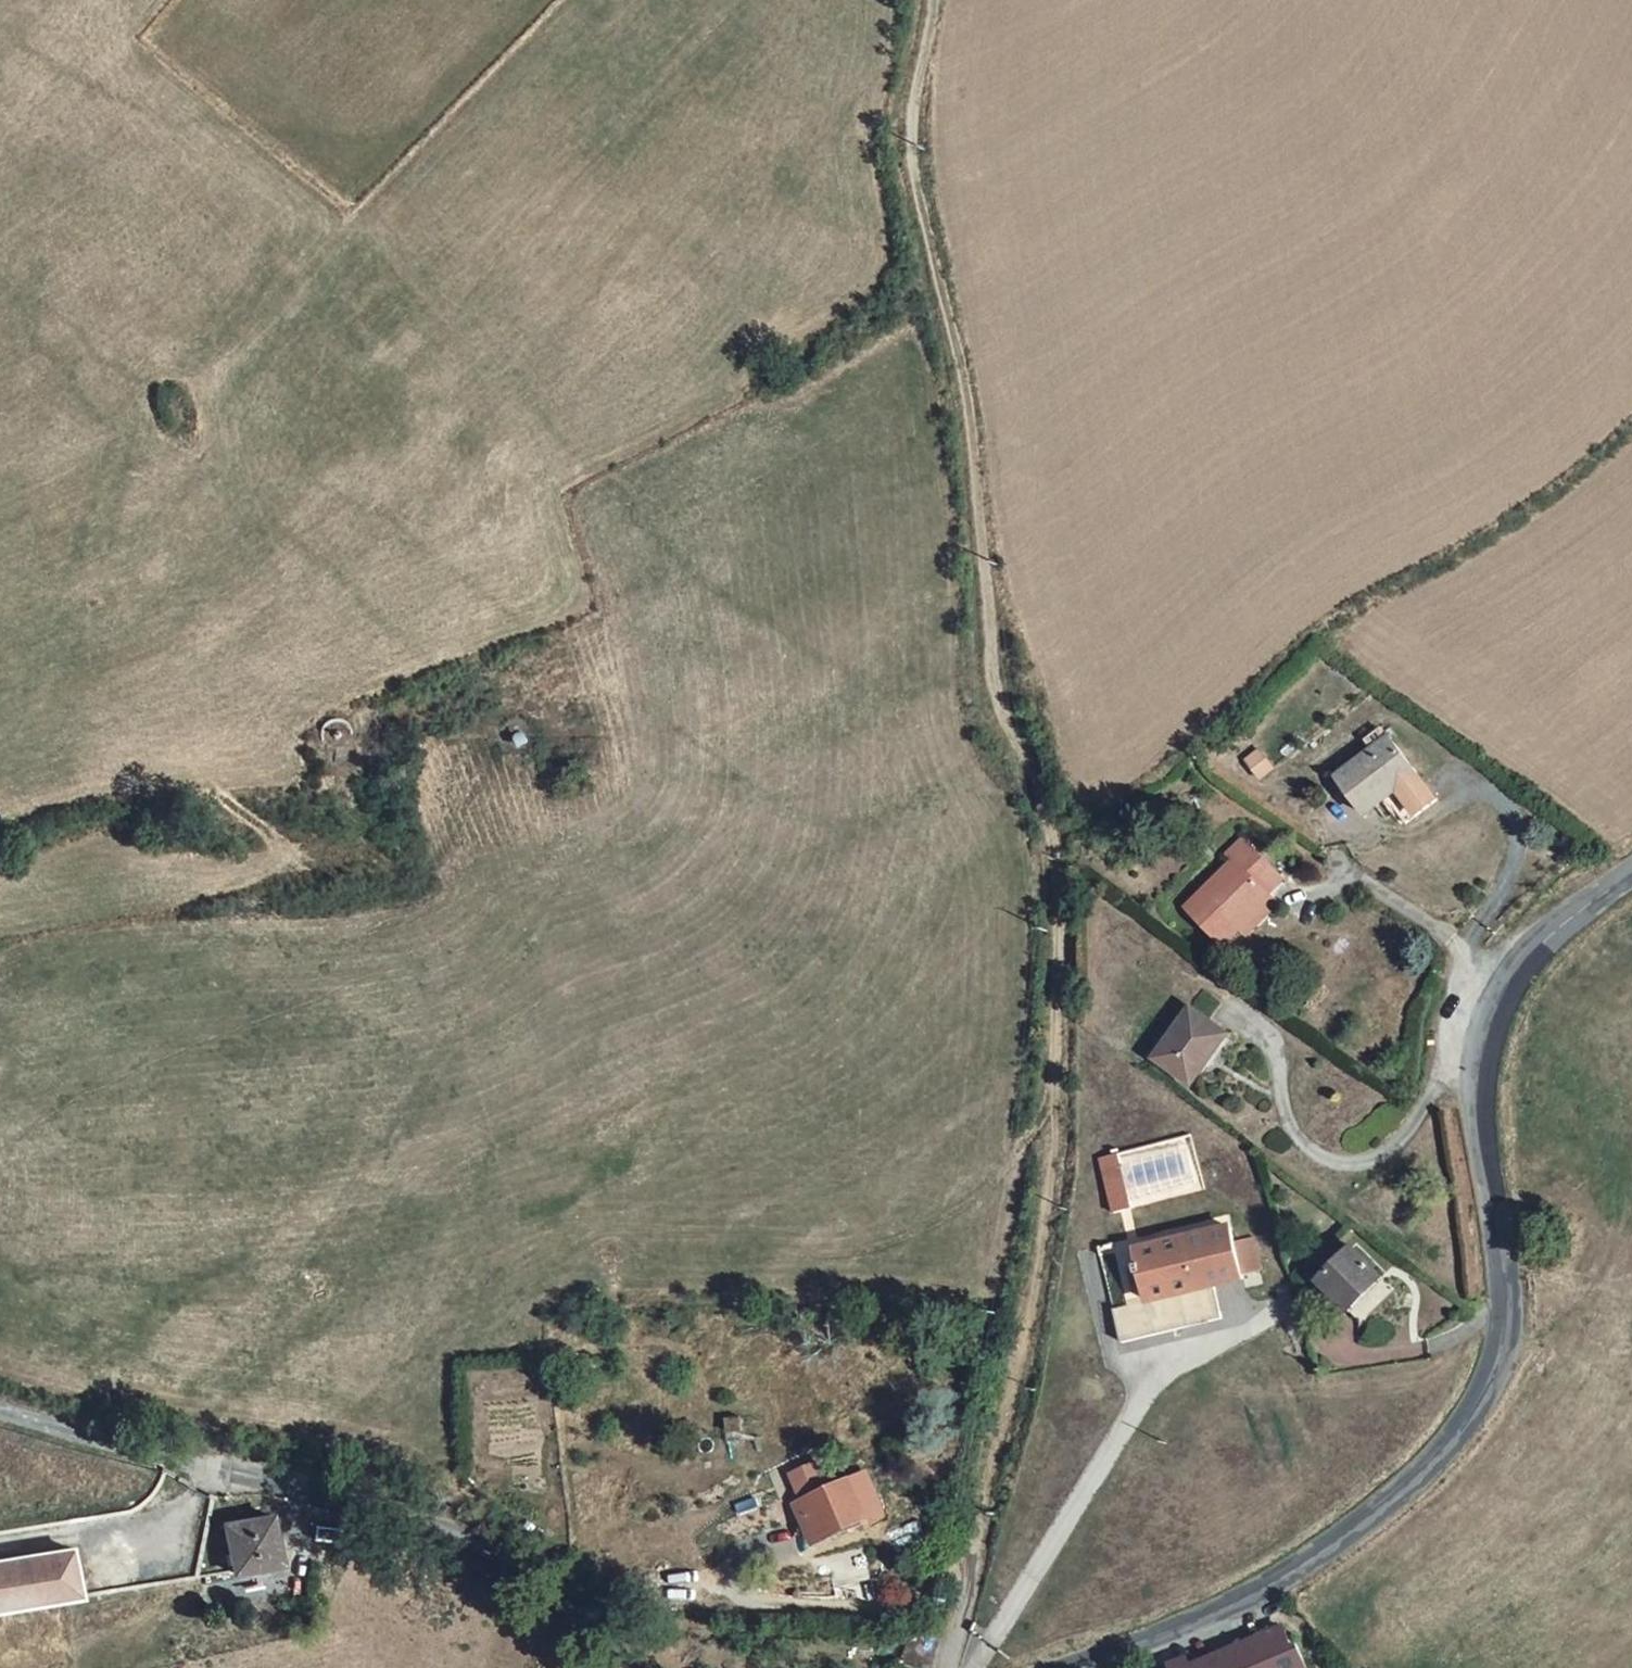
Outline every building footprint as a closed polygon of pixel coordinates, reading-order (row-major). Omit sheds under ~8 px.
[(1337,772),(1362,809),(1381,796),(1402,827),(1441,801),(1389,724),(1373,735),(1379,743),(1337,772)] [(1228,945),(1243,926),(1235,920),(1264,886),(1276,869),(1233,836),(1221,851),(1227,857),(1183,911),(1228,945)] [(1283,901),(1264,886),(1235,920),(1243,926),(1255,936),(1283,901)] [(1184,1083),(1197,1067),(1185,1057),(1206,1026),(1180,1006),(1146,1055),(1184,1083)] [(1111,1153),(1091,1158),(1105,1211),(1125,1206),(1111,1153)] [(1218,1226),(1127,1245),(1136,1295),(1228,1276),(1218,1226)] [(1310,1275),(1339,1307),(1374,1275),(1345,1243),(1310,1275)] [(800,1496),(789,1502),(813,1545),(863,1517),(842,1476),(816,1489),(804,1464),(788,1474),(800,1496)] [(222,1533),(239,1577),(281,1562),(262,1518),(222,1533)] [(77,1570),(69,1521),(0,1535),(0,1586),(77,1570)] [(1305,1643),(1294,1646),(1286,1629),(1207,1664),(1203,1655),(1177,1665),(1178,1667),(1315,1667),(1305,1643)]
